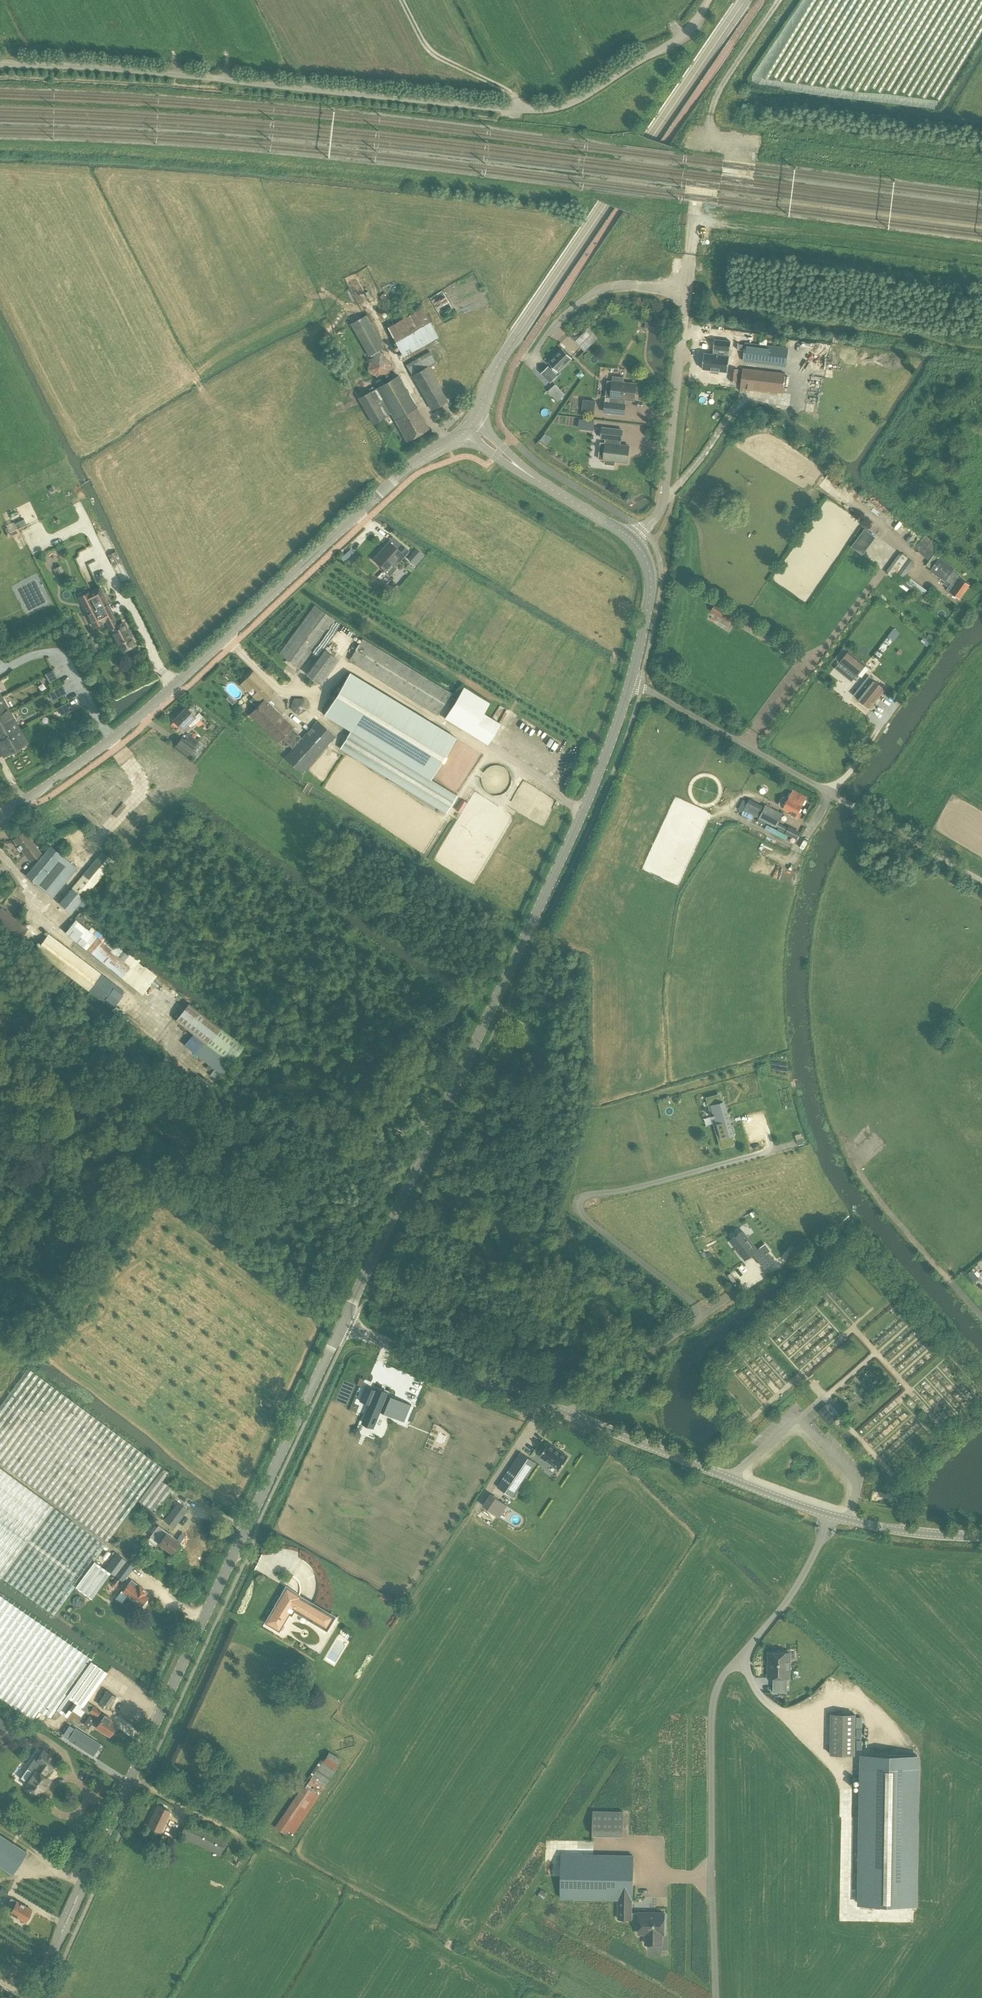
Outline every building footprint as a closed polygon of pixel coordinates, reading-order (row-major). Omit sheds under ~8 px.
[(835,74),(832,67),(834,66),(835,69),(846,58),(839,55),(863,45),(858,51),(900,52),(901,53),(906,51),(908,56),(908,50),(913,53),(911,59),(900,58),(921,68),(920,71),(931,66),(931,74),(942,79),(977,43),(802,39),(797,51),(798,51),(808,40),(797,65),(796,80),(815,80),(826,70),(835,74)] [(439,337),(431,323),(422,308),(387,327),(395,342),(404,357),(439,337)] [(381,340),(367,315),(350,324),(368,357),(371,355),(372,356),(379,352),(378,351),(382,348),(378,341),(381,340)] [(659,330),(659,322),(646,320),(645,329),(659,330)] [(589,326),(576,340),(586,350),(599,336),(589,326)] [(730,351),(731,342),(714,339),(713,349),(714,349),(713,353),(713,354),(704,353),(702,369),(711,370),(710,372),(718,373),(719,371),(727,372),(729,356),(728,356),(728,351),(730,351)] [(786,366),(788,348),(746,343),(744,361),(786,366)] [(556,373),(572,358),(563,349),(550,362),(554,366),(551,369),(549,367),(542,373),(551,382),(558,375),(556,373)] [(427,366),(435,361),(430,352),(408,365),(413,374),(412,375),(432,409),(447,400),(427,366)] [(741,388),(783,393),(785,373),(743,368),(741,388)] [(407,441),(429,428),(399,375),(376,387),(377,388),(359,397),(373,423),(391,413),(407,441)] [(623,382),(624,377),(613,376),(613,381),(608,381),(606,397),(611,398),(611,403),(606,402),(605,412),(625,414),(626,404),(624,404),(625,399),(634,400),(635,394),(638,393),(638,388),(636,386),(636,384),(623,382)] [(565,395),(555,384),(548,391),(558,401),(565,395)] [(595,401),(583,400),(582,410),(594,411),(595,401)] [(594,421),(580,420),(579,428),(593,430),(594,421)] [(621,440),(622,430),(603,428),(601,438),(606,438),(606,443),(601,443),(599,459),(605,460),(605,464),(615,465),(615,461),(627,462),(629,446),(620,445),(620,440),(621,440)] [(26,524),(24,519),(14,524),(17,529),(26,524)] [(928,560),(938,549),(928,539),(924,543),(922,541),(915,548),(928,560)] [(401,544),(397,548),(389,542),(373,560),(385,570),(395,560),(399,563),(409,551),(401,544)] [(424,555),(416,548),(407,558),(415,565),(424,555)] [(954,568),(939,558),(942,554),(937,550),(926,565),(931,569),(930,571),(945,582),(947,580),(951,583),(947,589),(951,592),(959,598),(970,584),(961,578),(958,576),(960,573),(954,569),(954,568)] [(121,562),(116,552),(108,555),(113,565),(121,562)] [(907,575),(916,563),(907,556),(904,560),(900,557),(890,570),(896,575),(893,579),(920,599),(927,590),(907,575)] [(118,625),(99,588),(79,598),(94,627),(106,621),(121,652),(134,645),(123,623),(118,625)] [(733,615),(715,604),(710,611),(728,623),(733,615)] [(299,668),(334,620),(315,605),(279,654),(299,668)] [(415,657),(409,667),(362,639),(349,660),(438,714),(451,693),(434,683),(440,673),(415,657)] [(323,684),(339,656),(323,647),(307,675),(323,684)] [(839,660),(849,650),(845,647),(836,656),(839,660)] [(857,675),(866,664),(849,651),(840,662),(857,675)] [(13,654),(3,660),(7,666),(17,661),(13,654)] [(58,666),(51,671),(55,676),(62,672),(58,666)] [(269,697),(274,691),(253,672),(241,685),(248,692),(251,689),(250,688),(251,686),(257,691),(253,696),(258,701),(261,698),(263,700),(249,714),(278,742),(282,739),(292,748),(284,757),(302,773),(336,737),(318,720),(302,738),(292,729),(293,727),(269,702),(271,699),(269,697)] [(457,737),(437,725),(350,672),(323,716),(350,732),(340,749),(446,814),(457,795),(431,779),(457,737)] [(879,686),(872,681),(859,698),(865,703),(873,710),(887,693),(879,686)] [(68,683),(60,688),(65,694),(72,689),(68,683)] [(461,729),(487,745),(500,723),(483,713),(490,703),(464,687),(444,719),(461,729)] [(66,694),(54,700),(62,715),(74,708),(66,694)] [(27,743),(0,695),(0,751),(3,756),(27,743)] [(308,709),(305,699),(293,698),(290,709),(298,716),(308,709)] [(499,705),(494,718),(501,720),(506,707),(499,705)] [(81,707),(74,713),(78,719),(86,713),(81,707)] [(199,712),(195,716),(186,707),(178,715),(179,715),(174,720),(183,729),(189,723),(193,726),(203,716),(199,712)] [(187,758),(195,748),(182,738),(175,748),(187,758)] [(803,805),(807,797),(793,789),(788,798),(784,796),(782,797),(779,803),(779,805),(783,807),(783,808),(790,811),(789,812),(791,813),(790,814),(799,819),(802,813),(799,812),(803,805)] [(754,816),(755,814),(758,815),(762,804),(743,797),(738,811),(754,816)] [(798,834),(778,822),(783,814),(765,804),(758,817),(776,826),(778,827),(777,829),(795,839),(798,834)] [(29,861),(41,852),(24,831),(13,839),(29,861)] [(53,897),(77,868),(50,846),(26,875),(53,897)] [(102,851),(71,888),(83,898),(114,861),(102,851)] [(71,912),(83,898),(71,888),(59,903),(71,912)] [(28,929),(1,908),(0,909),(0,933),(15,945),(28,929)] [(96,923),(82,910),(74,918),(76,919),(89,931),(93,927),(96,923)] [(140,965),(93,927),(89,931),(76,919),(65,932),(73,939),(130,985),(138,976),(140,972),(137,969),(140,965)] [(125,992),(102,974),(49,934),(36,951),(89,991),(113,1009),(125,992)] [(231,1064),(245,1046),(188,1003),(175,1021),(231,1064)] [(719,1095),(708,1099),(713,1114),(711,1115),(712,1117),(713,1116),(715,1124),(718,1124),(719,1130),(717,1130),(722,1147),(733,1143),(731,1135),(733,1135),(730,1124),(729,1125),(727,1119),(728,1119),(723,1102),(721,1102),(719,1095)] [(410,1127),(414,1121),(412,1120),(410,1118),(406,1124),(410,1127)] [(742,1231),(730,1240),(745,1260),(753,1254),(765,1269),(775,1262),(767,1251),(764,1253),(760,1247),(757,1250),(742,1231)] [(0,1406),(0,1463),(108,1542),(138,1500),(154,1512),(172,1488),(156,1476),(162,1468),(28,1369),(0,1406)] [(366,1387),(360,1400),(371,1404),(370,1406),(363,1423),(373,1427),(380,1410),(381,1407),(396,1414),(395,1417),(405,1421),(411,1406),(386,1395),(387,1394),(377,1389),(377,1391),(366,1387)] [(826,1403),(817,1412),(829,1425),(838,1417),(826,1403)] [(548,1443),(540,1456),(559,1469),(568,1457),(548,1443)] [(513,1496),(536,1462),(521,1452),(498,1486),(513,1496)] [(105,1545),(0,1468),(0,1576),(53,1615),(75,1586),(91,1598),(110,1572),(122,1581),(133,1566),(116,1554),(105,1569),(94,1561),(105,1545)] [(913,1493),(914,1485),(902,1483),(901,1492),(913,1493)] [(500,1516),(508,1504),(492,1494),(484,1506),(500,1516)] [(174,1526),(187,1509),(177,1502),(164,1519),(174,1526)] [(168,1535),(169,1533),(158,1525),(150,1537),(171,1552),(178,1542),(168,1535)] [(116,1586),(120,1581),(115,1578),(112,1583),(116,1586)] [(139,1585),(136,1588),(129,1582),(123,1590),(141,1604),(147,1596),(145,1594),(147,1591),(139,1585)] [(327,1614),(329,1612),(297,1593),(293,1599),(289,1597),(288,1599),(281,1595),(265,1622),(267,1623),(276,1629),(283,1618),(285,1620),(289,1613),(291,1615),(295,1608),(317,1621),(316,1623),(327,1630),(334,1618),(327,1614)] [(91,1659),(0,1595),(0,1699),(37,1724),(44,1715),(50,1717),(56,1710),(67,1717),(76,1705),(88,1713),(89,1712),(93,1706),(87,1701),(107,1672),(90,1660),(91,1659)] [(789,1678),(790,1664),(790,1653),(769,1652),(768,1677),(773,1677),(773,1692),(787,1692),(787,1678),(789,1678)] [(107,1710),(116,1696),(107,1691),(98,1704),(107,1710)] [(101,1719),(95,1727),(109,1736),(117,1725),(110,1720),(111,1719),(104,1714),(103,1715),(99,1712),(100,1710),(93,1706),(89,1712),(96,1716),(97,1716),(101,1719)] [(854,1754),(855,1714),(831,1714),(830,1754),(854,1754)] [(10,1725),(0,1717),(0,1735),(2,1736),(10,1725)] [(68,1739),(93,1755),(100,1744),(75,1728),(68,1739)] [(50,1770),(56,1761),(43,1751),(36,1761),(39,1763),(34,1770),(25,1784),(29,1787),(28,1789),(28,1791),(30,1793),(32,1794),(34,1793),(35,1792),(39,1794),(49,1780),(43,1776),(48,1769),(50,1770)] [(290,1838),(339,1767),(336,1765),(341,1759),(329,1751),(323,1761),(321,1759),(274,1827),(290,1838)] [(917,1756),(862,1754),(860,1904),(914,1905),(917,1756)] [(160,1832),(170,1811),(157,1805),(147,1826),(160,1832)] [(593,1811),(593,1835),(623,1836),(623,1812),(593,1811)] [(26,1852),(0,1835),(0,1866),(12,1874),(26,1852)] [(561,1898),(618,1899),(632,1899),(633,1856),(561,1854),(561,1898)] [(16,1901),(11,1898),(7,1904),(12,1907),(10,1912),(25,1921),(31,1910),(16,1901)] [(664,1934),(664,1913),(639,1912),(639,1913),(631,1913),(631,1905),(632,1899),(618,1899),(618,1918),(631,1919),(631,1918),(639,1918),(639,1933),(646,1934),(645,1944),(661,1944),(662,1934),(664,1934)]
